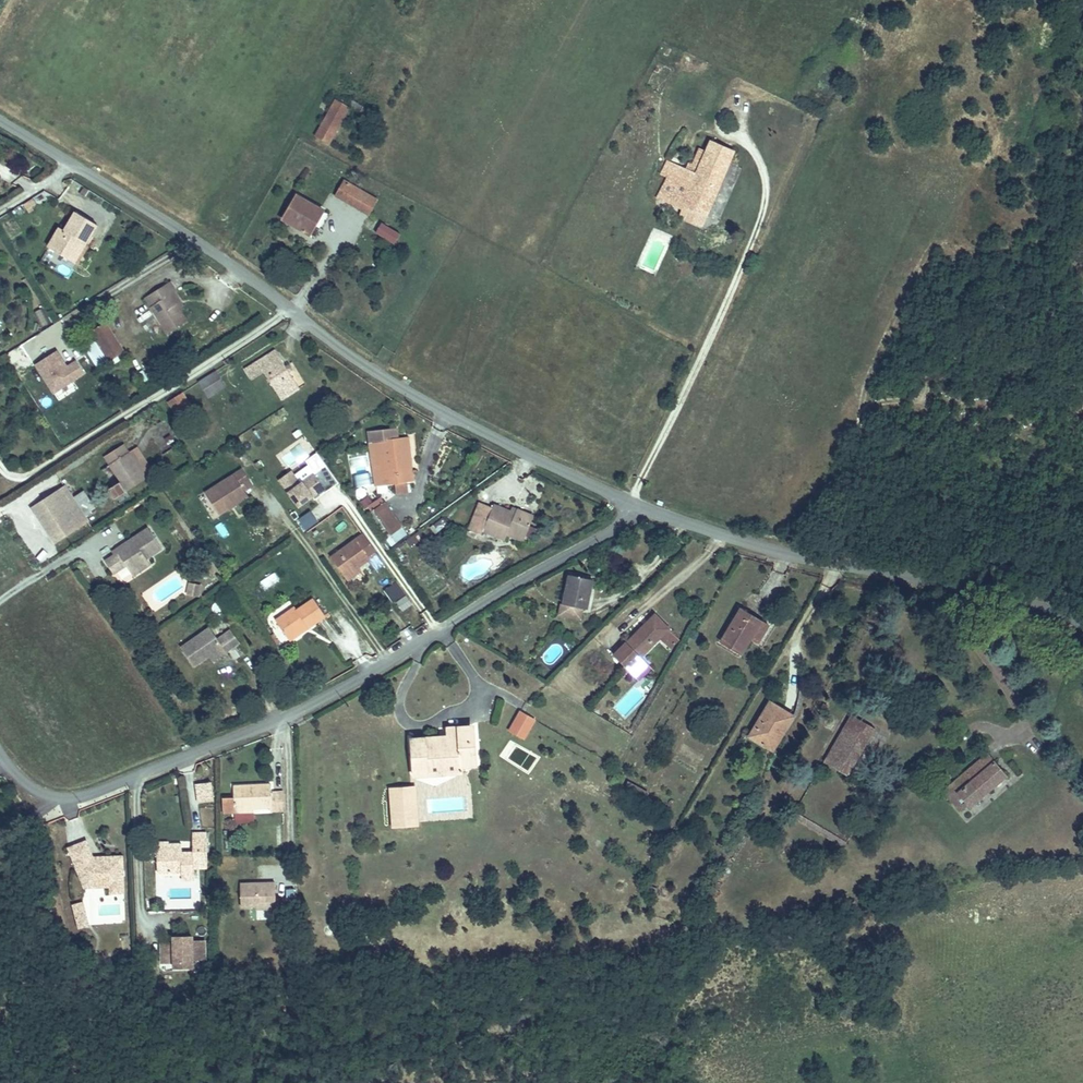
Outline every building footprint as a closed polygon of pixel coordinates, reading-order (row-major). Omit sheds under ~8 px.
[(319,134),(332,142),(354,105),(340,98),(319,134)] [(706,138),(703,144),(735,158),(738,152),(706,138)] [(726,181),(735,158),(703,144),(693,167),(726,181)] [(664,180),(672,163),(664,159),(657,176),(664,180)] [(664,180),(676,185),(685,164),(674,159),(672,163),(664,180)] [(708,221),(726,181),(693,167),(685,164),(676,185),(669,201),(668,203),(708,221)] [(343,197),(351,182),(347,180),(339,194),(343,197)] [(664,180),(657,195),(669,201),(676,185),(664,180)] [(373,214),(381,199),(351,182),(343,197),(373,214)] [(319,223),(310,219),(320,203),(299,191),(285,215),(314,231),(319,223)] [(331,210),(320,203),(310,219),(319,223),(322,225),(331,210)] [(704,231),(708,221),(668,203),(663,213),(704,231)] [(86,244),(97,225),(76,212),(65,230),(60,228),(49,247),(69,259),(80,241),(86,244)] [(395,244),(401,233),(381,222),(376,233),(395,244)] [(77,264),(88,246),(86,244),(80,241),(69,259),(77,264)] [(73,270),(59,262),(54,271),(69,279),(73,270)] [(170,281),(145,298),(168,334),(187,321),(179,308),(170,294),(174,292),(176,291),(170,281)] [(183,306),(174,292),(170,294),(179,308),(183,306)] [(124,351),(106,323),(92,332),(109,360),(124,351)] [(84,373),(76,360),(66,367),(56,351),(35,365),(54,393),(84,373)] [(299,388),(276,351),(245,369),(252,380),(266,372),(282,399),(299,388)] [(226,386),(216,371),(199,382),(209,397),(226,386)] [(192,407),(183,392),(168,402),(177,416),(192,407)] [(409,472),(404,438),(398,438),(396,429),(369,432),(370,442),(378,441),(384,485),(414,481),(413,472),(409,472)] [(413,472),(408,437),(404,438),(409,472),(413,472)] [(108,490),(114,499),(154,473),(149,465),(140,470),(129,452),(124,444),(104,456),(121,482),(108,490)] [(140,470),(149,465),(137,447),(129,452),(140,470)] [(326,492),(338,483),(326,466),(300,484),(291,471),(279,480),(299,507),(312,497),(324,489),(326,492)] [(244,489),(252,485),(243,469),(205,489),(218,512),(248,496),(244,489)] [(87,520),(65,487),(45,500),(44,499),(32,507),(41,522),(45,520),(49,526),(45,528),(56,543),(68,535),(67,534),(87,520)] [(315,501),(326,492),(324,489),(312,497),(315,501)] [(525,537),(534,516),(517,510),(515,514),(493,505),(492,508),(480,502),(469,529),(482,534),(483,530),(505,539),(509,531),(525,537)] [(403,527),(386,505),(375,513),(390,535),(403,527)] [(390,535),(375,513),(370,516),(386,539),(390,535)] [(116,554),(105,561),(113,574),(122,568),(125,573),(144,561),(162,549),(148,528),(113,550),(116,554)] [(363,535),(332,557),(345,576),(360,566),(368,560),(375,569),(383,563),(363,535)] [(130,581),(149,569),(144,561),(125,573),(130,581)] [(349,581),(363,571),(360,566),(345,576),(349,581)] [(259,580),(264,589),(281,581),(276,571),(259,580)] [(586,609),(592,580),(570,575),(563,604),(586,609)] [(405,629),(421,620),(399,581),(383,590),(405,629)] [(193,595),(200,596),(202,584),(194,583),(193,595)] [(294,608),(276,620),(288,638),(306,625),(308,628),(325,616),(313,599),(296,611),(294,608)] [(761,621),(741,609),(721,642),(741,654),(751,638),(761,621)] [(628,670),(669,629),(655,614),(614,655),(628,670)] [(757,643),(768,625),(761,621),(751,638),(757,643)] [(290,641),(308,628),(306,625),(288,638),(290,641)] [(209,628),(181,647),(194,666),(209,656),(223,647),(226,652),(239,643),(230,629),(216,638),(209,628)] [(212,661),(226,652),(223,647),(209,656),(212,661)] [(782,737),(793,717),(770,702),(749,738),(766,748),(775,734),(782,737)] [(523,739),(534,719),(521,711),(509,731),(523,739)] [(873,731),(850,716),(822,760),(846,774),(873,731)] [(426,738),(411,739),(414,778),(428,777),(427,769),(477,765),(475,741),(472,741),(471,726),(447,728),(448,740),(426,741),(426,738)] [(773,752),(782,737),(775,734),(766,748),(773,752)] [(969,822),(1013,785),(987,754),(951,785),(967,804),(959,810),(969,822)] [(214,800),(211,782),(197,784),(200,802),(214,800)] [(234,797),(223,798),(224,813),(235,812),(235,809),(253,808),(272,807),(272,811),(284,810),(283,793),(271,793),(271,785),(233,786),(234,797)] [(967,804),(951,785),(943,791),(959,810),(967,804)] [(417,825),(415,787),(391,789),(393,827),(417,825)] [(207,865),(206,833),(193,833),(193,852),(182,852),(178,852),(178,844),(178,843),(155,843),(155,856),(157,856),(158,873),(182,872),(182,881),(194,880),(194,865),(207,865)] [(124,893),(122,856),(102,857),(102,861),(94,861),(93,858),(86,841),(69,848),(81,878),(89,874),(94,887),(110,886),(111,893),(124,893)] [(1005,863),(1001,851),(989,854),(993,866),(1005,863)] [(94,887),(89,874),(81,878),(84,888),(94,887)] [(276,909),(275,883),(241,884),(241,907),(257,906),(257,909),(276,909)] [(74,905),(79,928),(89,926),(83,903),(74,905)] [(205,959),(205,942),(193,942),(193,937),(178,937),(174,944),(162,944),(162,958),(174,957),(174,964),(193,963),(193,959),(205,959)]
